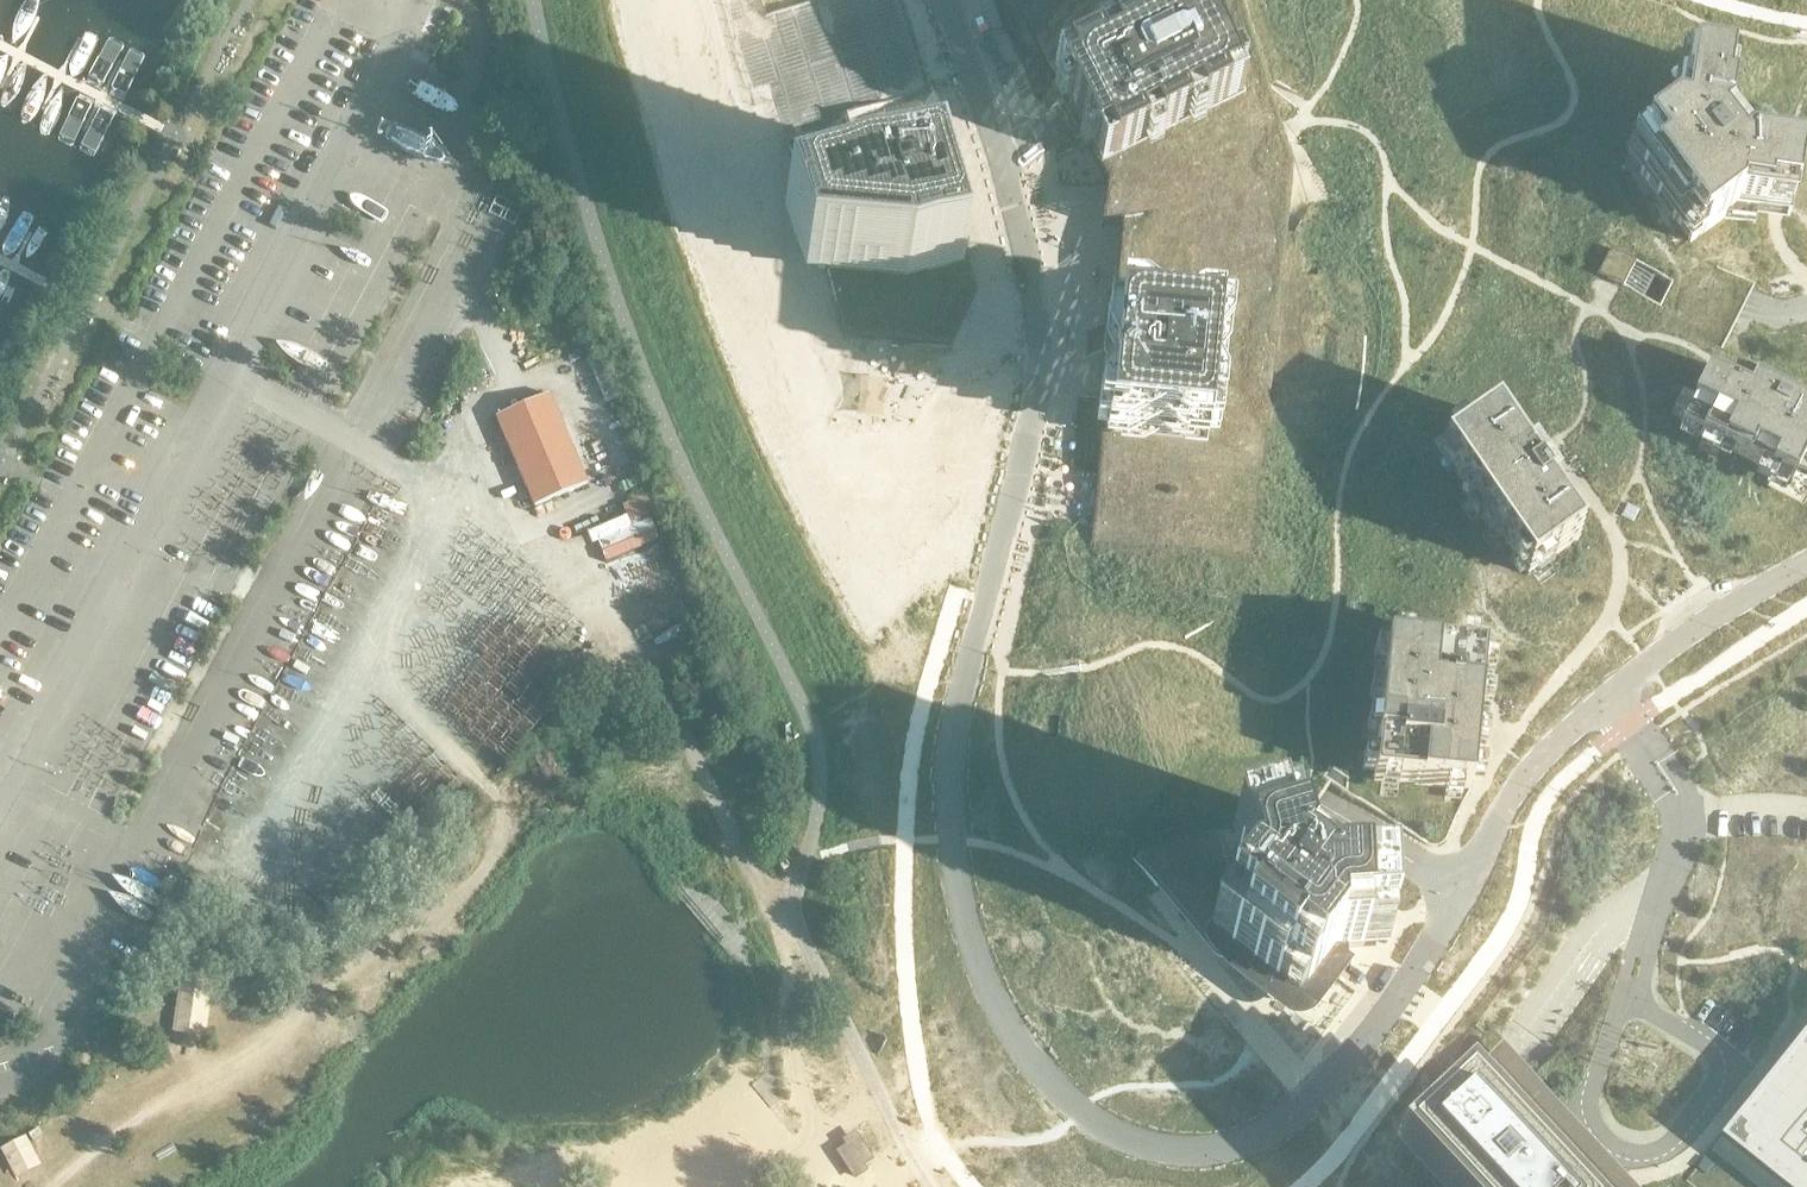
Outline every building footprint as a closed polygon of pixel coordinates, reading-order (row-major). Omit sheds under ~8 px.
[(755,88),(769,84),(788,145),(806,206),(797,209),(813,260),(822,261),(911,271),(978,255),(900,0),(728,0),(755,88)] [(1093,509),(1096,512),(1121,551),(1254,563),(1268,405),(1308,409),(1320,276),(1291,273),(1294,233),(1287,232),(1288,218),(1287,218),(1291,178),(1292,167),(1268,83),(1275,81),(1270,62),(1282,59),(1265,0),(1014,0),(1067,107),(1058,111),(1059,112),(1069,107),(1072,105),(1085,133),(1083,134),(1072,139),(1073,140),(1081,136),(1114,202),(1119,245),(1108,361),(1098,360),(1098,361),(1110,363),(1112,363),(1110,393),(1107,393),(1095,392),(1095,393),(1105,393),(1093,509)] [(1733,74),(1689,67),(1685,94),(1675,92),(1670,119),(1634,145),(1624,152),(1690,242),(1690,243),(1735,210),(1757,214),(1778,217),(1790,219),(1798,163),(1744,155),(1743,155),(1724,129),(1725,128),(1733,74)] [(1714,367),(1683,426),(1806,489),(1806,414),(1803,412),(1806,406),(1803,404),(1800,411),(1714,367)] [(588,484),(550,394),(497,417),(535,506),(588,484)] [(1494,418),(1493,418),(1443,453),(1528,575),(1579,540),(1579,539),(1494,418)] [(1389,644),(1387,644),(1375,769),(1374,781),(1376,781),(1471,790),(1475,749),(1485,750),(1485,747),(1480,747),(1485,697),(1490,698),(1490,695),(1480,694),(1484,653),(1389,644)] [(1181,910),(1313,1008),(1347,963),(1351,966),(1353,962),(1347,958),(1347,948),(1363,947),(1362,935),(1389,933),(1386,885),(1328,888),(1324,894),(1299,876),(1303,870),(1290,814),(1228,829),(1212,832),(1140,849),(1133,859),(1156,887),(1159,884),(1181,910)] [(208,1060),(210,1007),(185,1006),(183,1059),(208,1060)] [(1394,1144),(1434,1186),(1629,1186),(1563,1116),(1530,1082),(1500,1049),(1473,1073),(1462,1083),(1394,1144)] [(1781,1082),(1726,1151),(1771,1186),(1806,1186),(1806,1049),(1781,1082)] [(869,1156),(857,1137),(846,1144),(850,1149),(840,1155),(853,1174),(863,1167),(860,1162),(869,1156)]
